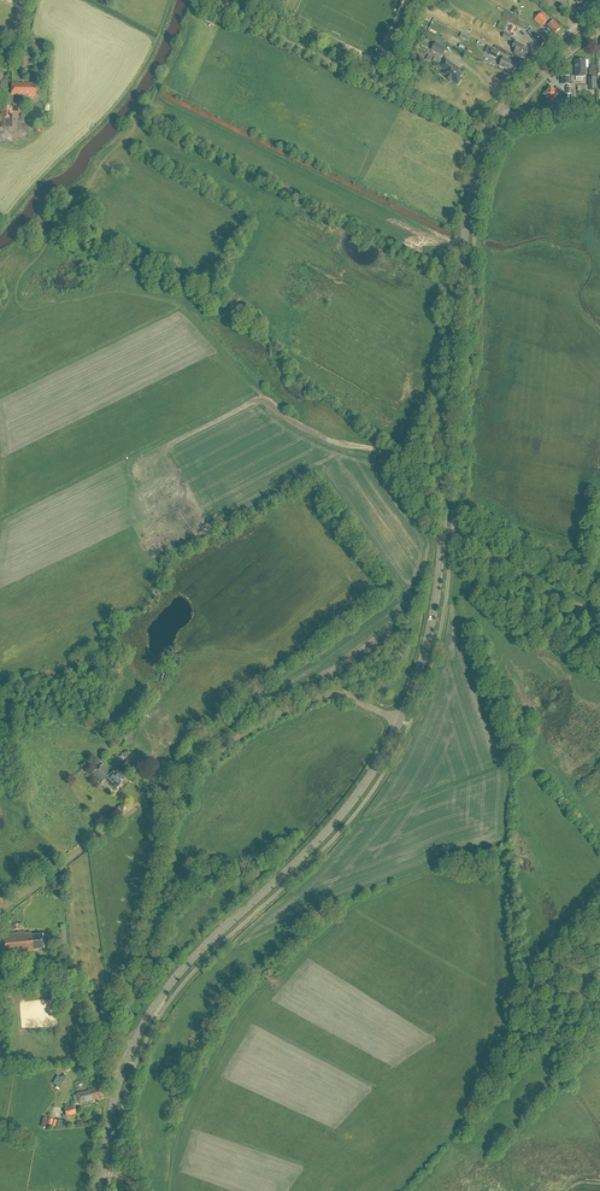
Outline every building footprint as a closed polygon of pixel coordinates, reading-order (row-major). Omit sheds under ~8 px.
[(548,26),(555,34),(560,29),(554,21),(551,24),(548,21),(549,20),(543,13),(534,20),(541,27),(545,23),(548,26)] [(528,33),(533,39),(537,43),(541,47),(545,43),(541,38),(538,34),(537,35),(531,29),(528,33)] [(511,37),(504,33),(502,38),(509,42),(511,37)] [(385,45),(379,57),(384,60),(383,61),(382,61),(380,65),(386,68),(397,44),(391,41),(388,47),(385,45)] [(434,42),(430,49),(442,56),(446,48),(434,42)] [(516,50),(514,54),(525,59),(529,52),(523,49),(525,47),(516,42),(513,48),(516,50)] [(493,49),(490,55),(497,59),(500,52),(493,49)] [(346,52),(344,58),(354,62),(356,56),(346,52)] [(504,58),(500,66),(513,72),(517,64),(504,58)] [(446,59),(440,67),(445,71),(442,74),(445,77),(445,78),(451,82),(452,81),(458,85),(462,80),(460,79),(462,76),(458,73),(460,71),(453,65),(453,66),(446,60),(446,59)] [(589,61),(575,61),(576,78),(587,77),(586,68),(589,68),(589,61)] [(588,78),(589,91),(597,90),(597,78),(596,78),(596,75),(589,75),(589,78),(588,78)] [(34,83),(24,83),(24,84),(18,84),(18,83),(11,83),(11,97),(20,97),(20,96),(28,96),(28,97),(36,97),(36,87),(34,87),(34,83)] [(551,87),(544,95),(552,102),(557,97),(563,103),(568,97),(561,91),(559,94),(551,87)] [(1,107),(1,128),(12,128),(12,113),(10,113),(20,113),(20,102),(13,102),(13,101),(7,101),(7,107),(1,107)] [(122,785),(120,783),(126,779),(119,771),(116,773),(115,771),(112,774),(104,764),(94,773),(102,783),(109,777),(118,789),(122,785)] [(33,949),(44,948),(43,934),(32,935),(32,932),(26,933),(26,931),(0,934),(2,958),(34,955),(33,949)] [(60,1076),(54,1087),(58,1089),(64,1078),(60,1076)] [(99,1097),(101,1096),(98,1087),(88,1090),(89,1092),(84,1093),(83,1092),(77,1094),(80,1104),(100,1098),(99,1097)] [(77,1114),(75,1106),(65,1109),(66,1114),(63,1115),(64,1118),(77,1114)]
